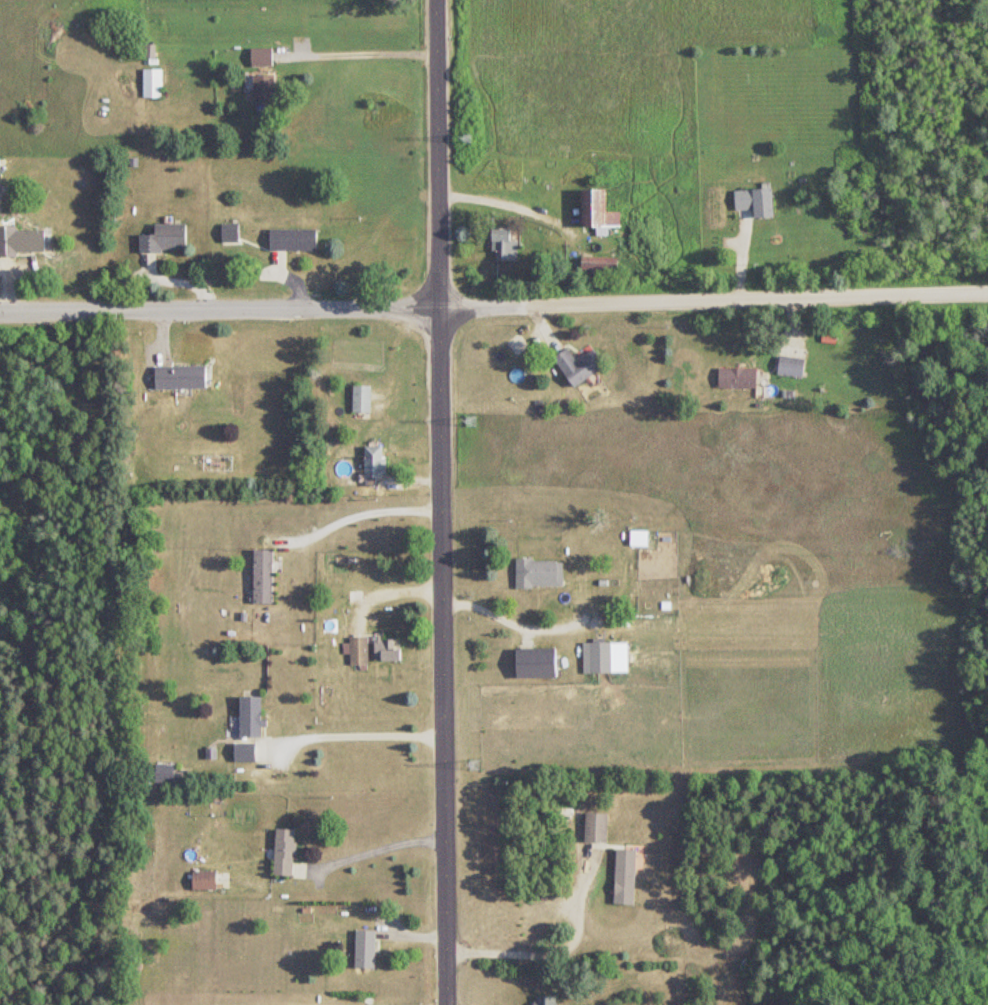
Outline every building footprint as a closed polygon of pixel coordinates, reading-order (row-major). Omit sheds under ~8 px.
[(252,49),(252,67),(273,67),(273,49),(252,49)] [(144,98),(163,98),(163,68),(144,68),(144,98)] [(275,75),(254,75),(254,104),(275,104),(275,75)] [(621,226),(620,212),(606,212),(606,189),(581,189),(582,227),(597,227),(597,236),(609,236),(609,226),(621,226)] [(736,190),(736,210),(755,210),(755,218),(774,217),(773,189),(736,190)] [(187,224),(155,224),(155,235),(141,235),(141,251),(187,251),(187,224)] [(223,225),(223,244),(238,244),(238,225),(223,225)] [(518,240),(511,240),(511,228),(492,228),(492,253),(498,253),(498,260),(518,260),(518,240)] [(45,251),(45,230),(15,230),(15,251),(45,251)] [(270,251),(316,251),(316,230),(270,230),(270,251)] [(619,257),(582,257),(582,275),(619,275),(619,257)] [(605,365),(594,350),(577,362),(568,349),(554,358),(574,387),(605,365)] [(779,375),(804,376),(805,359),(780,357),(779,375)] [(206,366),(155,366),(155,389),(206,389),(206,366)] [(719,388),(757,388),(757,369),(719,369),(719,388)] [(372,386),(353,386),(353,414),(372,414),(372,386)] [(385,447),(366,447),(366,479),(385,479),(385,447)] [(648,546),(648,532),(632,532),(632,546),(648,546)] [(274,551),(254,551),(254,605),(274,605),(274,551)] [(517,588),(564,588),(564,560),(517,560),(517,588)] [(351,638),(351,667),(368,667),(368,638),(351,638)] [(399,662),(399,640),(376,640),(376,662),(399,662)] [(584,674),(611,674),(611,661),(629,661),(629,650),(612,650),(612,643),(584,643),(584,674)] [(517,679),(556,679),(556,649),(517,649),(517,679)] [(262,738),(262,698),(241,698),(241,738),(262,738)] [(254,745),(235,745),(235,763),(254,763),(254,745)] [(155,784),(174,784),(174,765),(155,765),(155,784)] [(585,843),(608,843),(608,814),(586,814),(585,843)] [(294,877),(296,831),(277,830),(275,877),(294,877)] [(635,905),(636,848),(616,848),(615,905),(635,905)] [(216,891),(216,872),(193,872),(193,891),(216,891)] [(376,932),(356,932),(356,970),(376,970),(376,932)]
